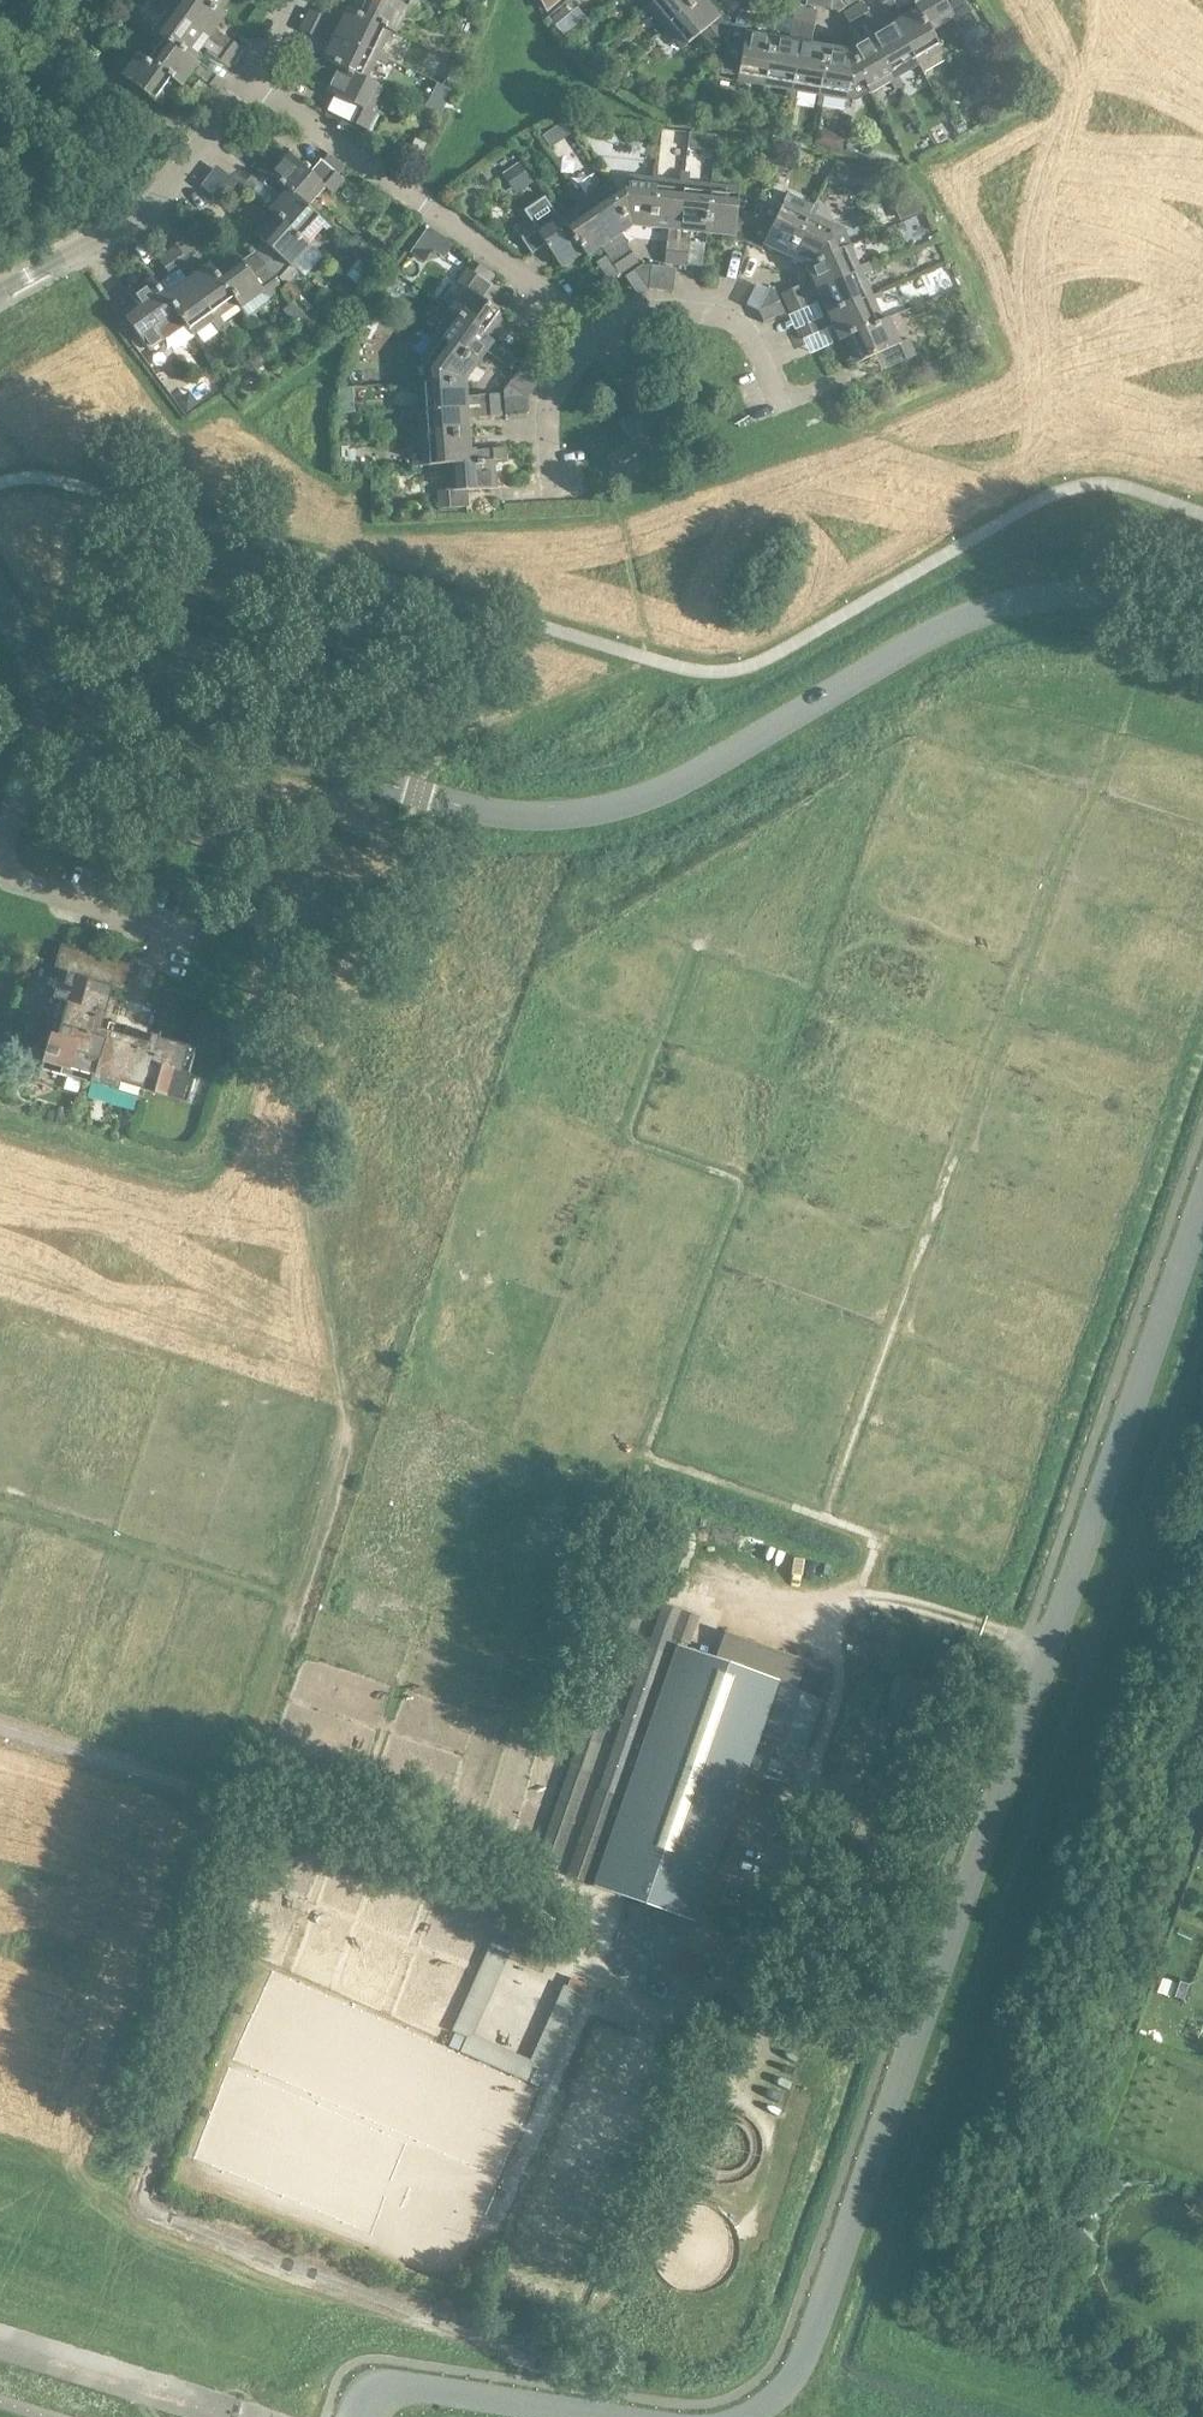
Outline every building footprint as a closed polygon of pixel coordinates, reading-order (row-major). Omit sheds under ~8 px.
[(172,6),(164,0),(161,4),(209,38),(225,15),(221,12),(220,13),(202,0),(177,0),(172,6)] [(220,13),(221,12),(229,0),(202,0),(220,13)] [(352,11),(352,12),(391,31),(396,34),(408,9),(416,14),(423,0),(358,0),(352,11)] [(546,10),(558,0),(541,0),(546,10)] [(646,7),(638,13),(642,17),(649,11),(663,28),(696,0),(654,0),(646,7)] [(704,0),(696,0),(663,28),(681,49),(699,34),(710,47),(721,38),(723,40),(732,24),(723,14),(718,17),(704,0)] [(842,0),(832,0),(830,9),(838,11),(846,7),(842,0)] [(892,0),(879,0),(886,12),(896,7),(892,0)] [(963,0),(910,0),(916,10),(917,9),(929,31),(930,31),(953,18),(962,35),(964,45),(972,52),(982,52),(988,43),(986,33),(978,25),(963,0)] [(873,21),(862,2),(852,7),(863,26),(873,21)] [(209,38),(161,4),(159,8),(167,13),(153,32),(192,61),(193,60),(209,38)] [(805,9),(795,7),(791,29),(802,31),(805,9)] [(863,26),(852,7),(842,13),(853,32),(863,26)] [(347,9),(335,34),(387,60),(390,55),(381,51),(391,31),(352,12),(352,11),(347,9)] [(816,11),(805,9),(802,31),(812,32),(816,11)] [(917,9),(916,10),(893,23),(918,65),(923,74),(947,60),(930,31),(929,31),(917,9)] [(329,19),(309,10),(304,19),(324,29),(329,19)] [(324,29),(304,19),(300,30),(319,39),(324,29)] [(564,23),(556,30),(563,37),(570,30),(564,23)] [(918,65),(893,23),(869,37),(898,87),(902,85),(898,77),(918,65)] [(747,27),(732,24),(723,40),(726,41),(721,76),(737,78),(736,81),(765,86),(773,37),(746,33),(747,27)] [(155,39),(142,57),(176,83),(176,84),(181,87),(198,64),(193,60),(192,61),(153,32),(150,30),(147,34),(155,39)] [(387,60),(335,34),(323,60),(339,67),(367,80),(377,60),(386,64),(387,60)] [(225,37),(219,46),(236,58),(242,50),(225,37)] [(799,42),(773,37),(765,86),(786,90),(784,99),(789,100),(799,42)] [(898,87),(869,37),(846,50),(861,77),(860,77),(869,93),(890,82),(894,90),(898,87)] [(826,47),(799,42),(789,100),(793,100),(795,91),(818,95),(826,47)] [(586,44),(577,51),(584,59),(592,52),(586,44)] [(236,58),(219,46),(212,55),(229,68),(236,58)] [(846,50),(826,47),(818,95),(816,104),(821,105),(823,96),(855,102),(869,93),(860,77),(861,77),(846,50)] [(160,106),(176,84),(176,83),(142,57),(137,54),(122,76),(114,70),(103,85),(127,102),(137,89),(160,106)] [(339,67),(327,92),(340,99),(333,114),(371,132),(379,116),(371,112),(383,88),(367,80),(339,67)] [(201,80),(218,93),(225,84),(207,71),(201,80)] [(444,86),(438,99),(448,104),(454,91),(444,86)] [(695,93),(690,104),(697,107),(702,97),(695,93)] [(554,125),(541,134),(549,146),(562,138),(554,125)] [(819,129),(815,142),(826,145),(828,138),(825,131),(819,129)] [(689,134),(688,148),(697,149),(698,135),(689,134)] [(415,140),(404,161),(415,166),(425,145),(415,140)] [(777,154),(771,171),(782,175),(788,158),(777,154)] [(289,155),(270,175),(262,168),(254,177),(271,191),(278,183),(287,191),(287,190),(306,207),(307,207),(324,188),(331,194),(343,181),(321,161),(310,173),(289,155)] [(519,162),(505,171),(518,192),(532,182),(519,162)] [(627,193),(616,200),(615,201),(632,226),(652,228),(656,179),(657,170),(652,169),(651,179),(628,176),(627,193)] [(678,182),(656,179),(652,228),(678,231),(684,173),(680,172),(678,182)] [(689,173),(684,173),(678,231),(706,234),(710,185),(688,183),(689,173)] [(581,191),(577,193),(610,241),(632,226),(615,201),(616,200),(605,185),(587,198),(581,191)] [(738,188),(710,185),(706,234),(733,237),(733,242),(747,244),(752,226),(753,214),(736,212),(738,188)] [(287,190),(287,191),(268,211),(273,215),(306,243),(321,226),(328,232),(332,229),(307,207),(306,207),(287,190)] [(610,241),(577,193),(573,196),(579,204),(560,216),(559,217),(584,252),(584,253),(586,257),(610,241)] [(758,215),(752,226),(747,244),(760,250),(763,245),(788,257),(809,214),(784,201),(773,223),(758,215)] [(813,205),(809,214),(788,257),(805,266),(832,253),(832,252),(849,245),(842,230),(813,216),(818,207),(813,205)] [(561,268),(584,253),(584,252),(559,217),(560,216),(557,212),(535,227),(529,219),(515,229),(531,253),(544,244),(561,268)] [(273,215),(254,235),(265,244),(255,255),(275,277),(276,276),(287,286),(299,273),(293,267),(311,247),(306,243),(273,215)] [(429,228),(420,240),(434,250),(443,238),(429,228)] [(374,236),(363,250),(375,260),(386,246),(374,236)] [(677,243),(666,242),(664,263),(675,264),(677,243)] [(688,244),(677,243),(675,264),(686,265),(688,244)] [(236,252),(230,244),(207,261),(209,264),(210,263),(214,268),(213,268),(238,304),(237,304),(247,317),(269,302),(268,300),(283,290),(274,278),(275,277),(255,255),(244,263),(236,252)] [(638,263),(626,245),(617,251),(629,269),(638,263)] [(859,267),(849,245),(832,252),(832,253),(805,266),(816,291),(869,267),(868,263),(859,267)] [(196,274),(176,246),(167,253),(221,328),(225,325),(220,316),(237,304),(238,304),(213,268),(214,268),(210,263),(209,264),(196,274)] [(629,269),(617,251),(607,257),(620,275),(629,269)] [(221,328),(167,253),(158,260),(171,277),(158,286),(165,296),(180,317),(193,336),(212,322),(217,330),(221,328)] [(361,262),(349,277),(365,290),(376,275),(361,262)] [(642,265),(635,270),(648,289),(651,265),(642,265)] [(871,271),(869,267),(816,291),(827,316),(872,296),(863,275),(871,271)] [(464,289),(449,311),(487,339),(488,338),(504,316),(481,299),(491,285),(468,268),(457,284),(464,289)] [(158,332),(180,317),(165,296),(158,286),(152,277),(129,294),(145,317),(132,327),(149,351),(164,340),(158,332)] [(347,279),(340,286),(341,293),(353,304),(362,293),(347,279)] [(805,296),(800,285),(781,294),(785,304),(805,296)] [(776,293),(768,289),(757,311),(779,301),(776,293)] [(880,292),(872,296),(827,316),(838,341),(843,339),(843,338),(883,321),(883,320),(874,300),(882,296),(880,292)] [(809,306),(805,296),(785,304),(791,314),(809,306)] [(307,314),(294,300),(284,309),(297,323),(307,314)] [(450,318),(437,336),(476,364),(493,341),(488,338),(487,339),(449,311),(446,308),(443,312),(450,318)] [(888,318),(883,320),(883,321),(843,338),(843,339),(855,364),(881,352),(888,367),(915,355),(908,339),(899,343),(888,318)] [(816,321),(797,329),(802,339),(820,330),(816,321)] [(434,368),(435,381),(435,382),(465,380),(476,364),(437,336),(430,330),(427,334),(434,340),(421,359),(434,368)] [(503,349),(496,359),(513,371),(520,362),(503,349)] [(467,407),(465,380),(435,382),(435,381),(417,383),(419,406),(409,406),(409,411),(467,407)] [(528,398),(509,384),(503,392),(504,400),(528,398)] [(500,394),(478,395),(479,406),(500,405),(500,394)] [(501,416),(500,405),(479,406),(479,417),(501,416)] [(469,434),(467,407),(409,411),(409,416),(419,415),(420,437),(469,434)] [(471,461),(469,434),(420,437),(422,461),(413,462),(413,467),(445,464),(471,462),(471,461)] [(504,459),(503,447),(482,450),(483,460),(471,461),(471,462),(445,464),(447,490),(438,491),(439,509),(469,507),(468,490),(495,488),(494,460),(504,459)] [(60,973),(112,988),(126,992),(134,964),(61,944),(53,971),(60,973)] [(112,988),(60,973),(46,1023),(53,1025),(41,1068),(143,1097),(145,1090),(188,1103),(196,1075),(189,1073),(195,1048),(157,1037),(158,1036),(151,1034),(148,1043),(122,1035),(125,1026),(110,1022),(107,1031),(100,1029),(105,1013),(112,988)] [(552,1869),(634,1632),(620,1627),(538,1864),(552,1869)] [(628,1767),(670,1645),(656,1640),(613,1762),(628,1767)] [(596,1884),(617,1892),(694,1919),(701,1900),(705,1890),(754,1747),(777,1682),(678,1647),(596,1884)] [(781,1684),(764,1734),(805,1749),(822,1699),(781,1684)] [(588,1882),(612,1811),(598,1806),(574,1877),(588,1882)] [(1179,1976),(1173,1995),(1185,2000),(1192,1981),(1180,1977),(1179,1976)]
